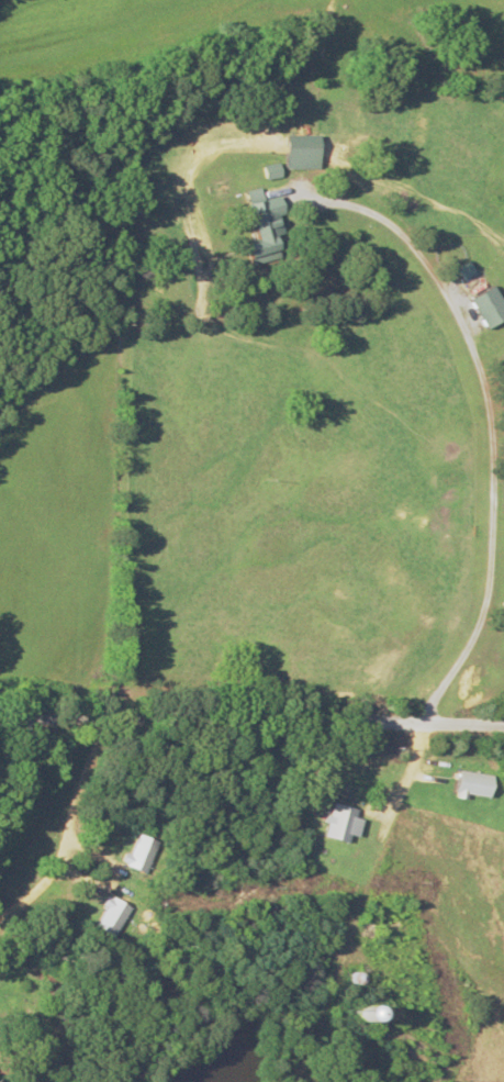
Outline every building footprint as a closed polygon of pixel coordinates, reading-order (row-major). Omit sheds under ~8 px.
[(278,154),(311,154),(311,134),(278,134),(278,154)] [(259,165),(259,177),(273,177),(273,165),(259,165)] [(257,187),(236,191),(247,241),(238,243),(242,264),(271,258),(257,187)] [(451,268),(458,280),(471,273),(465,261),(451,268)] [(503,315),(503,313),(488,285),(463,298),(480,328),(503,315)] [(456,770),(491,777),(486,799),(451,792),(456,770)] [(326,804),(352,811),(350,818),(358,821),(355,836),(345,834),(343,841),(318,836),(326,804)] [(159,846),(138,833),(120,862),(140,875),(159,846)] [(110,896),(130,908),(112,938),(92,926),(110,896)] [(365,1028),(370,1013),(343,1005),(338,1019),(365,1028)]
